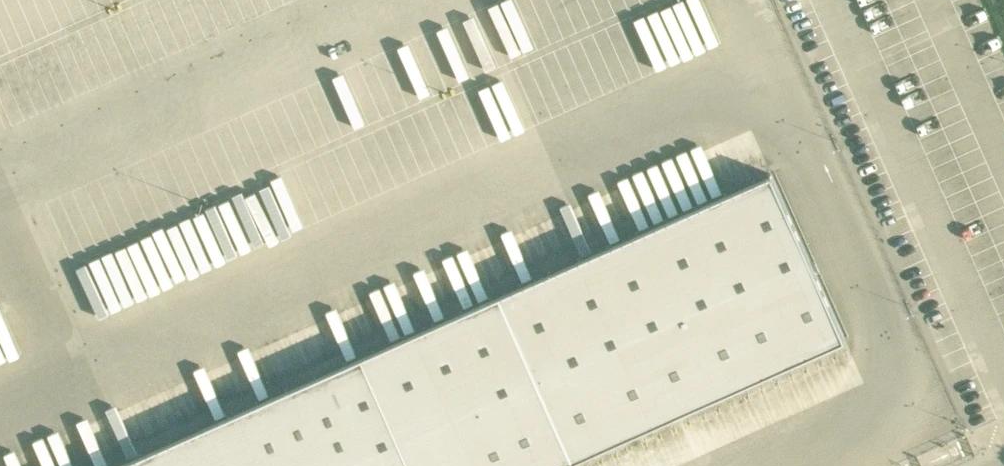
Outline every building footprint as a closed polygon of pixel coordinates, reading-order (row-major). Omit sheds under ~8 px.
[(572,459),(669,416),(714,396),(845,338),(771,172),(640,231),(198,428),(150,449),(112,465),(557,465),(572,459)]
